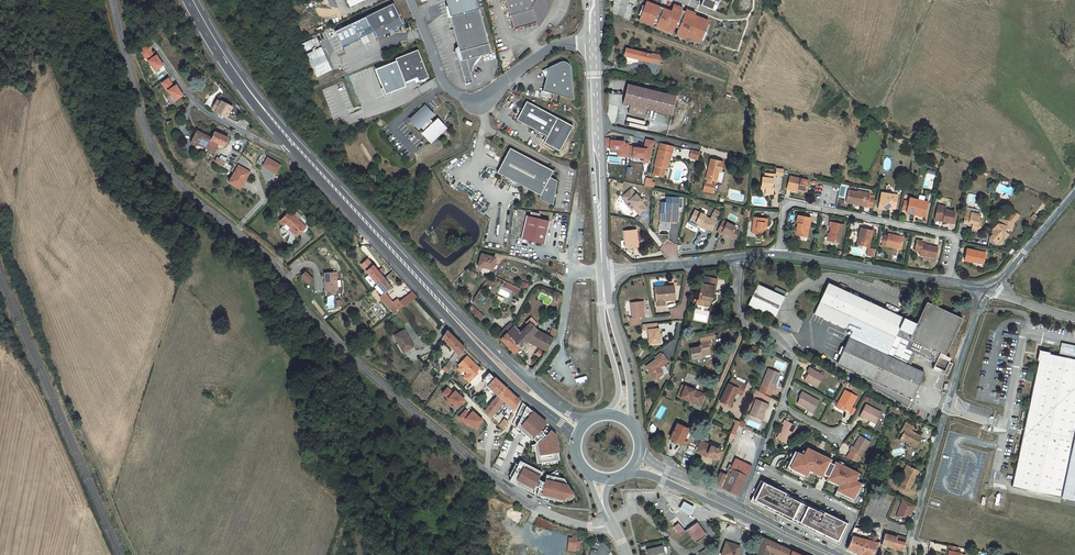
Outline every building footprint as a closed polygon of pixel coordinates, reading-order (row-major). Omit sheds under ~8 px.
[(552,3),(553,2),(552,0),(507,0),(515,30),(538,23),(540,25),(543,21),(546,16),(549,12),(551,7),(552,3)] [(701,5),(712,9),(715,1),(718,3),(720,0),(703,0),(701,5)] [(682,10),(673,7),(671,11),(663,8),(663,9),(659,8),(660,7),(647,1),(645,6),(640,17),(639,21),(652,26),(653,23),(657,24),(657,25),(673,31),(675,27),(679,28),(677,33),(686,36),(700,42),(701,40),(707,23),(708,21),(694,15),(685,12),(685,13),(681,12),(682,10)] [(406,25),(395,4),(375,14),(379,22),(372,25),(376,33),(377,33),(380,39),(393,32),(393,31),(406,25)] [(492,53),(480,10),(451,17),(459,48),(457,49),(465,82),(472,81),(471,75),(471,74),(472,71),(473,68),(474,65),(477,60),(478,59),(480,57),(482,56),(484,55),(488,54),(492,53)] [(379,22),(375,14),(368,18),(372,25),(379,22)] [(707,23),(701,40),(703,41),(709,24),(707,23)] [(673,31),(657,25),(656,27),(672,34),(673,31)] [(316,77),(332,70),(318,37),(302,43),(305,52),(306,52),(316,77)] [(151,46),(141,51),(154,72),(164,66),(151,46)] [(652,55),(626,48),(624,56),(650,62),(652,55)] [(420,81),(431,76),(419,49),(397,58),(406,82),(419,77),(420,81)] [(652,55),(650,62),(659,64),(660,57),(652,55)] [(546,79),(542,92),(573,100),(570,69),(570,67),(568,65),(566,64),(562,63),(559,63),(549,68),(543,71),(542,71),(542,72),(545,78),(547,77),(547,79),(546,79)] [(161,82),(175,102),(184,96),(177,84),(174,86),(169,77),(161,82)] [(627,84),(623,103),(630,105),(628,112),(644,116),(646,109),(672,116),(676,96),(627,84)] [(215,104),(212,109),(226,117),(232,107),(221,101),(220,103),(215,104)] [(572,127),(526,103),(516,121),(547,138),(543,144),(559,152),(572,127)] [(436,113),(428,105),(413,120),(421,128),(423,126),(427,131),(425,133),(433,140),(448,126),(441,118),(437,122),(432,117),(436,113)] [(215,132),(212,138),(196,131),(190,143),(195,145),(199,145),(207,149),(214,153),(217,146),(218,147),(220,144),(224,146),(226,143),(227,140),(228,138),(215,132)] [(673,147),(660,144),(655,166),(656,166),(655,169),(654,175),(663,177),(665,168),(667,168),(671,153),(672,153),(673,147)] [(553,172),(510,150),(497,174),(540,197),(539,199),(553,206),(557,182),(550,178),(553,172)] [(697,159),(698,159),(699,152),(691,150),(689,157),(690,157),(697,159)] [(222,166),(225,162),(217,157),(214,161),(222,166)] [(721,161),(711,159),(706,179),(708,180),(707,182),(705,182),(703,191),(712,193),(714,184),(711,183),(712,181),(722,183),(724,172),(721,172),(723,163),(721,162),(721,161)] [(232,167),(225,162),(222,166),(229,171),(232,167)] [(237,172),(235,171),(229,182),(240,189),(249,172),(240,167),(237,172)] [(934,179),(936,171),(928,169),(926,177),(934,179)] [(762,177),(761,186),(766,187),(766,189),(765,193),(773,194),(773,187),(772,187),(772,183),(773,179),(774,179),(774,174),(765,173),(765,178),(762,177)] [(789,176),(787,189),(791,190),(792,188),(798,190),(806,192),(808,180),(789,176)] [(635,211),(639,215),(646,209),(641,203),(643,202),(631,189),(624,195),(624,197),(627,200),(629,200),(629,201),(636,209),(635,211)] [(848,190),(846,202),(856,204),(857,204),(863,205),(862,206),(867,207),(872,208),(874,196),(869,195),(870,193),(865,192),(865,193),(848,190)] [(891,194),(885,192),(880,195),(877,209),(886,211),(891,206),(893,208),(896,206),(898,197),(892,196),(891,194)] [(910,198),(909,202),(907,210),(906,212),(915,214),(915,213),(924,215),(927,202),(910,198)] [(677,222),(678,203),(666,202),(666,214),(665,222),(677,222)] [(938,205),(934,220),(941,221),(941,220),(943,220),(943,221),(952,223),(955,212),(945,210),(943,206),(938,205)] [(715,209),(712,215),(717,218),(720,212),(715,209)] [(695,210),(692,216),(690,220),(694,222),(698,223),(701,225),(700,226),(706,230),(707,228),(712,231),(716,221),(705,216),(705,215),(695,210)] [(306,227),(290,211),(279,221),(284,226),(286,223),(290,228),(298,235),(306,227)] [(965,213),(963,222),(968,224),(969,221),(973,223),(972,226),(971,230),(979,232),(981,223),(978,222),(979,219),(980,215),(971,212),(971,213),(970,214),(965,213)] [(798,215),(796,223),(798,223),(797,228),(795,235),(807,237),(811,218),(798,215)] [(550,222),(526,216),(521,240),(544,245),(550,222)] [(753,217),(752,233),(763,234),(763,226),(766,227),(767,219),(753,217)] [(1013,222),(999,219),(997,223),(992,229),(993,230),(991,232),(993,234),(989,238),(987,247),(995,249),(996,244),(1002,238),(1003,240),(1008,235),(1006,233),(1005,232),(1006,230),(1009,230),(1011,231),(1013,222)] [(723,221),(717,231),(722,234),(722,232),(726,234),(736,239),(739,232),(734,230),(736,227),(723,221)] [(830,234),(829,241),(839,243),(843,225),(830,222),(829,227),(831,227),(830,234)] [(296,236),(298,235),(290,228),(289,229),(296,236)] [(869,247),(872,231),(861,228),(857,245),(869,247)] [(638,247),(636,230),(624,231),(625,241),(626,240),(627,248),(638,247)] [(884,235),(882,245),(901,249),(903,238),(896,237),(896,236),(888,234),(888,236),(884,235)] [(917,240),(914,251),(920,252),(920,255),(936,258),(938,247),(922,244),(923,241),(917,240)] [(966,249),(964,260),(973,262),(973,261),(983,263),(985,253),(966,249)] [(482,255),(478,266),(492,270),(495,258),(482,255)] [(366,271),(377,284),(384,278),(373,265),(366,271)] [(305,272),(301,276),(308,283),(312,279),(305,272)] [(338,291),(336,272),(324,273),(325,281),(326,281),(327,292),(338,291)] [(391,287),(384,279),(384,278),(377,284),(385,293),(391,287)] [(526,290),(528,284),(520,281),(518,287),(526,290)] [(828,283),(813,314),(852,331),(837,363),(912,398),(924,372),(906,364),(912,352),(935,362),(932,369),(947,375),(952,363),(949,362),(950,358),(945,355),(962,318),(926,302),(916,323),(904,318),(828,283)] [(386,304),(391,300),(385,293),(377,284),(374,287),(381,296),(376,300),(382,307),(386,304)] [(518,295),(521,290),(508,284),(506,289),(518,295)] [(696,301),(710,304),(711,295),(713,295),(715,286),(714,286),(709,285),(701,284),(698,300),(697,299),(696,301)] [(784,296),(757,284),(748,305),(775,317),(784,296)] [(673,285),(654,287),(655,299),(664,298),(664,301),(675,300),(673,285)] [(417,297),(413,292),(406,296),(402,299),(399,302),(390,308),(394,313),(394,314),(417,297)] [(390,308),(399,302),(397,299),(393,302),(391,300),(386,304),(390,308)] [(644,317),(642,301),(630,303),(632,318),(629,318),(630,326),(640,325),(639,317),(644,317)] [(479,318),(482,314),(473,306),(470,310),(479,318)] [(514,353),(526,341),(536,332),(536,331),(533,328),(537,324),(531,318),(527,322),(529,324),(528,325),(520,333),(514,327),(506,334),(502,338),(501,340),(514,353)] [(506,334),(514,327),(510,323),(503,331),(506,334)] [(656,323),(643,324),(644,330),(648,330),(649,344),(660,342),(658,328),(657,328),(656,323)] [(403,352),(413,346),(404,330),(394,336),(403,352)] [(442,338),(447,343),(450,339),(449,337),(451,334),(447,330),(442,338)] [(526,341),(546,352),(553,339),(549,338),(536,332),(526,341)] [(699,335),(700,340),(710,339),(715,337),(714,332),(699,335)] [(465,348),(451,334),(449,337),(450,339),(447,343),(460,355),(465,348)] [(690,348),(692,359),(701,357),(701,356),(704,355),(710,354),(709,348),(708,344),(711,343),(710,339),(700,340),(701,344),(699,345),(699,346),(690,348)] [(1059,354),(1074,357),(1074,345),(1062,342),(1059,354)] [(1040,352),(1014,475),(1012,487),(1074,500),(1074,360),(1040,352)] [(668,361),(663,354),(646,366),(655,379),(663,374),(659,368),(668,361)] [(463,375),(462,376),(468,383),(482,370),(468,355),(455,368),(463,375)] [(445,366),(449,370),(454,363),(449,360),(445,366)] [(809,367),(807,371),(809,372),(804,380),(817,387),(824,375),(809,367)] [(768,368),(762,385),(775,390),(776,385),(775,385),(778,379),(776,378),(779,372),(768,368)] [(498,395),(505,387),(495,378),(489,372),(482,380),(488,385),(487,386),(489,387),(498,395)] [(730,379),(720,401),(730,406),(736,392),(741,395),(746,385),(733,379),(733,380),(730,379)] [(684,385),(679,397),(699,405),(703,396),(693,392),(694,390),(684,385)] [(520,400),(505,387),(498,395),(496,397),(484,411),(491,417),(502,403),(504,401),(505,402),(514,411),(520,400)] [(498,395),(489,387),(488,389),(496,397),(498,395)] [(455,410),(465,400),(455,391),(453,393),(447,388),(440,396),(455,410)] [(845,390),(838,403),(846,407),(845,409),(849,411),(852,406),(857,396),(845,390)] [(801,392),(799,397),(800,397),(797,403),(813,412),(819,401),(801,392)] [(769,404),(756,399),(749,416),(760,420),(762,414),(763,414),(766,408),(767,409),(769,404)] [(541,418),(523,403),(513,424),(532,440),(533,439),(537,441),(534,444),(537,463),(559,459),(556,435),(551,430),(549,432),(543,427),(544,425),(539,420),(541,418)] [(865,404),(859,416),(863,419),(864,417),(870,421),(868,424),(874,427),(876,422),(881,412),(865,404)] [(463,421),(465,419),(475,428),(482,420),(472,411),(470,414),(466,410),(459,417),(463,421)] [(499,425),(504,430),(508,422),(504,418),(499,425)] [(740,423),(734,420),(735,423),(731,433),(735,435),(739,425),(740,423)] [(780,434),(778,439),(785,443),(788,442),(797,426),(785,420),(783,424),(784,425),(779,433),(780,434)] [(905,423),(903,426),(906,428),(903,433),(900,437),(907,441),(906,442),(916,447),(921,437),(911,431),(913,427),(905,423)] [(689,429),(677,424),(670,438),(675,441),(674,442),(681,445),(689,429)] [(870,442),(861,436),(858,441),(857,441),(853,446),(852,446),(849,450),(850,450),(846,457),(857,461),(860,456),(861,457),(870,442)] [(721,451),(700,441),(696,451),(706,456),(707,454),(718,459),(721,451)] [(794,451),(785,469),(805,478),(809,470),(839,485),(835,493),(855,503),(864,485),(854,481),(858,473),(835,462),(834,464),(829,462),(830,459),(807,447),(803,455),(794,451)] [(720,472),(714,484),(738,495),(747,476),(752,466),(735,458),(732,465),(729,464),(727,470),(728,471),(726,475),(720,472)] [(531,492),(533,488),(539,491),(537,495),(540,496),(549,498),(561,501),(573,494),(564,479),(561,478),(548,475),(547,474),(543,482),(538,479),(541,474),(534,471),(535,468),(520,461),(510,481),(531,492)] [(918,471),(909,466),(905,472),(901,481),(902,482),(899,487),(907,491),(918,471)] [(883,475),(879,481),(884,484),(887,478),(883,475)] [(761,480),(751,501),(838,544),(848,524),(824,512),(823,514),(817,511),(818,509),(791,496),(790,498),(784,495),(785,492),(761,480)] [(915,506),(903,499),(896,517),(903,515),(908,514),(912,511),(915,507),(915,506)] [(691,516),(695,507),(684,502),(680,510),(691,516)] [(664,508),(660,504),(654,509),(657,513),(664,508)] [(706,535),(697,522),(687,529),(696,542),(706,535)] [(684,531),(678,523),(674,526),(680,534),(684,531)] [(847,548),(862,554),(871,554),(876,543),(903,550),(906,538),(897,535),(897,537),(885,534),(883,539),(876,537),(876,535),(874,534),(874,533),(854,527),(850,537),(852,538),(847,548)] [(762,537),(756,554),(769,554),(770,552),(777,554),(802,554),(762,537)] [(576,547),(577,539),(569,538),(568,546),(576,547)] [(726,542),(721,554),(723,554),(737,554),(740,546),(726,542)] [(663,546),(646,550),(647,554),(665,554),(663,546)] [(958,547),(949,546),(948,551),(949,551),(948,554),(960,554),(956,553),(958,547)]
